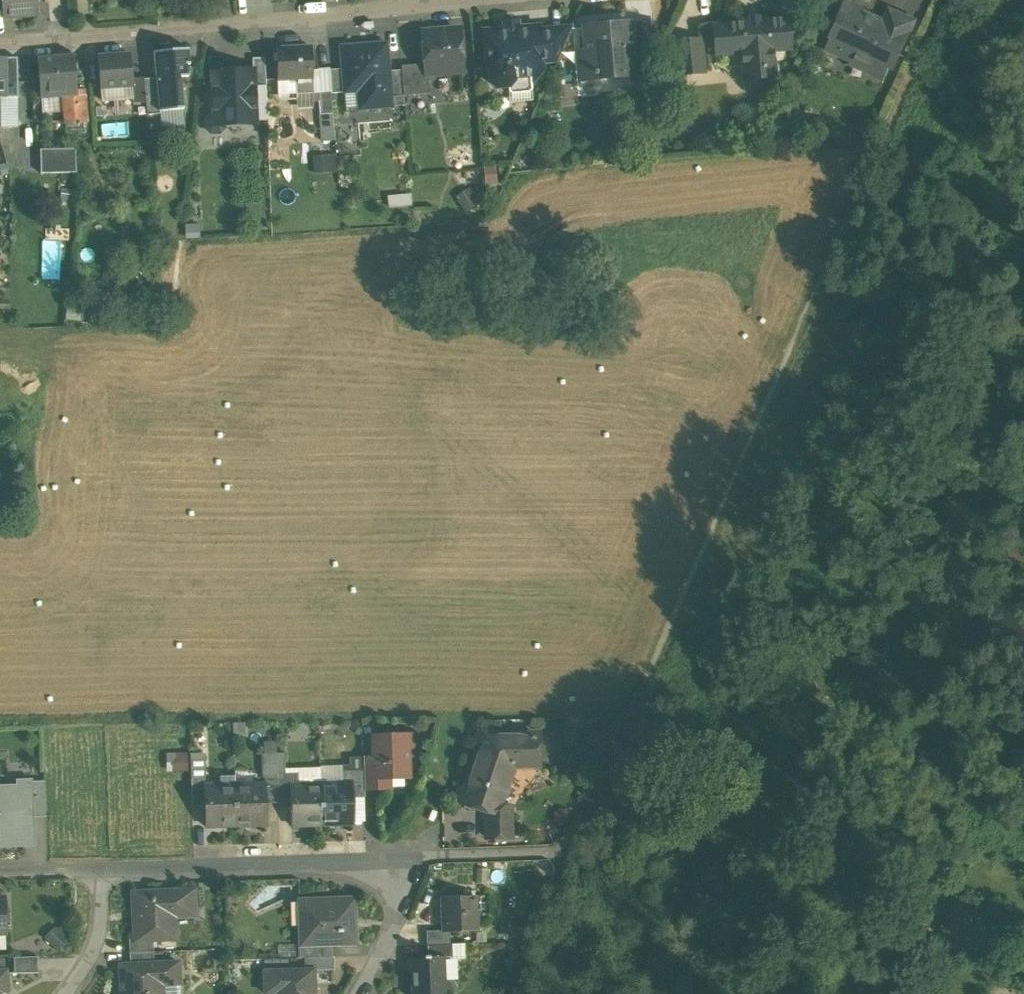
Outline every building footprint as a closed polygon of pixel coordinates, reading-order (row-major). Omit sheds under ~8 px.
[(2,8),(3,18),(37,14),(36,0),(1,0),(2,8)] [(861,10),(844,2),(835,24),(840,26),(829,51),(852,61),(855,56),(867,61),(866,63),(883,71),(891,52),(899,56),(904,46),(880,35),(884,25),(859,13),(861,10)] [(914,22),(890,12),(884,25),(880,35),(904,46),(914,22)] [(742,24),(713,27),(716,55),(741,53),(744,79),(773,77),(771,50),(789,48),(786,20),(765,22),(765,19),(759,20),(759,16),(757,16),(757,18),(749,18),(749,17),(748,17),(748,21),(742,21),(742,24)] [(17,30),(17,19),(1,19),(1,30),(17,30)] [(630,23),(583,27),(586,68),(594,67),(595,72),(593,72),(594,75),(595,75),(596,79),(635,76),(633,53),(630,25),(630,23)] [(653,23),(630,25),(633,53),(653,51),(655,47),(653,23)] [(537,28),(484,33),(487,59),(493,65),(488,70),(489,83),(495,88),(508,87),(513,81),(533,79),(539,72),(538,61),(537,61),(536,56),(534,53),(537,48),(536,33),(537,32),(537,28)] [(537,32),(536,33),(537,48),(534,53),(536,56),(537,61),(538,61),(558,59),(571,29),(537,32)] [(458,31),(422,34),(424,64),(425,72),(427,72),(444,71),(447,75),(459,74),(462,69),(458,31)] [(700,40),(674,43),(676,64),(690,63),(691,74),(703,72),(700,40)] [(386,43),(340,47),(342,69),(344,93),(368,91),(370,95),(371,108),(391,107),(388,71),(386,43)] [(311,48),(276,49),(276,54),(271,54),(271,62),(276,61),(277,80),(296,79),(296,94),(310,93),(311,102),(318,101),(318,99),(317,91),(317,77),(312,77),(312,71),(311,48)] [(188,49),(153,52),(155,78),(158,112),(160,112),(183,109),(180,78),(188,77),(187,65),(189,65),(188,49)] [(124,55),(97,57),(100,89),(131,86),(132,86),(131,79),(130,60),(125,61),(124,55)] [(72,56),(37,59),(40,94),(62,92),(75,91),(75,89),(72,56)] [(264,58),(252,59),(253,71),(253,87),(265,86),(264,58)] [(17,59),(5,59),(6,98),(18,98),(17,59)] [(690,63),(676,64),(677,75),(691,74),(690,63)] [(424,64),(401,66),(401,70),(403,96),(428,94),(427,72),(425,72),(424,64)] [(342,69),(329,70),(331,90),(330,90),(331,94),(344,93),(342,69)] [(329,70),(312,71),(312,77),(317,77),(317,91),(318,99),(318,101),(319,114),(332,113),(331,94),(330,90),(331,90),(329,70)] [(401,70),(388,71),(391,107),(404,106),(403,96),(401,70)] [(253,71),(225,72),(225,74),(213,74),(214,115),(210,116),(205,120),(206,129),(210,133),(220,133),(224,129),(224,124),(255,123),(253,87),(253,71)] [(144,78),(131,79),(132,86),(131,86),(132,99),(133,104),(146,103),(144,80),(144,78)] [(155,78),(144,80),(146,103),(147,115),(160,114),(160,112),(158,112),(155,78)] [(296,79),(277,80),(278,95),(296,94),(296,79)] [(100,89),(101,102),(132,99),(131,86),(100,89)] [(75,91),(62,92),(63,101),(83,98),(82,89),(75,89),(75,91)] [(83,98),(63,101),(66,123),(85,121),(83,98)] [(146,103),(133,104),(134,116),(147,115),(146,103)] [(332,113),(319,114),(321,137),(322,137),(322,142),(335,140),(332,113)] [(75,150),(40,150),(41,174),(76,173),(75,150)] [(312,155),(312,170),(334,169),(334,154),(312,155)] [(479,734),(478,737),(480,742),(483,745),(471,781),(469,780),(465,790),(463,791),(461,793),(460,796),(460,798),(461,801),(462,803),(465,804),(468,805),(470,804),(473,802),(488,807),(486,811),(486,815),(512,815),(512,808),(499,804),(503,794),(506,794),(508,792),(509,789),(510,786),(509,784),(507,781),(512,766),(528,766),(528,752),(538,752),(538,736),(495,736),(494,733),(492,731),(489,729),(486,729),(483,729),(481,731),(479,734)] [(406,736),(373,737),(374,758),(375,758),(375,778),(377,778),(408,777),(407,756),(412,756),(412,739),(407,739),(406,736)] [(185,770),(185,752),(165,752),(165,769),(185,770)] [(276,753),(263,753),(264,778),(277,777),(277,773),(276,753)] [(203,754),(190,754),(191,780),(204,780),(203,754)] [(374,758),(362,759),(363,771),(363,789),(378,789),(377,778),(375,778),(375,758),(374,758)] [(363,771),(350,772),(350,783),(351,783),(351,797),(352,797),(363,797),(363,789),(363,771)] [(291,773),(277,773),(277,777),(278,800),(290,799),(290,785),(291,785),(291,773)] [(277,777),(264,778),(264,784),(265,784),(266,804),(278,803),(278,800),(277,777)] [(32,843),(32,818),(31,782),(31,778),(19,778),(19,786),(0,787),(0,844),(32,843)] [(204,780),(191,780),(192,806),(204,805),(203,786),(204,786),(204,780)] [(31,782),(32,818),(44,817),(43,781),(31,782)] [(350,783),(320,784),(321,824),(353,823),(352,797),(351,797),(351,783),(350,783)] [(264,784),(234,785),(235,824),(247,824),(266,824),(266,804),(265,784),(264,784)] [(291,785),(290,785),(290,799),(291,825),(321,824),(320,784),(291,785)] [(204,786),(203,786),(204,805),(204,826),(223,825),(235,824),(234,785),(204,786)] [(512,815),(486,815),(487,838),(512,838),(512,815)] [(194,890),(137,893),(138,915),(132,915),(134,939),(150,938),(150,940),(175,939),(174,910),(195,909),(194,890)] [(475,897),(443,898),(444,930),(444,932),(449,931),(476,930),(475,897)] [(354,899),(298,901),(300,946),(330,945),(355,944),(354,899)] [(444,930),(426,931),(427,944),(450,944),(449,931),(444,932),(444,930)] [(134,939),(127,939),(128,953),(151,952),(150,940),(150,938),(134,939)] [(450,944),(427,944),(428,956),(443,955),(443,957),(451,956),(450,944)] [(330,945),(300,946),(300,958),(304,958),(331,957),(330,945)] [(151,952),(128,953),(128,964),(151,963),(151,952)] [(409,959),(409,972),(412,972),(413,993),(444,993),(443,957),(443,955),(428,956),(423,956),(424,959),(409,959)] [(36,957),(13,958),(13,974),(37,974),(36,957)] [(331,957),(304,958),(305,969),(313,969),(313,970),(331,969),(331,957)] [(118,965),(120,993),(157,993),(156,985),(179,984),(178,962),(128,964),(118,965)] [(263,971),(264,993),(278,993),(279,993),(314,993),(313,970),(313,969),(305,969),(263,971)]
